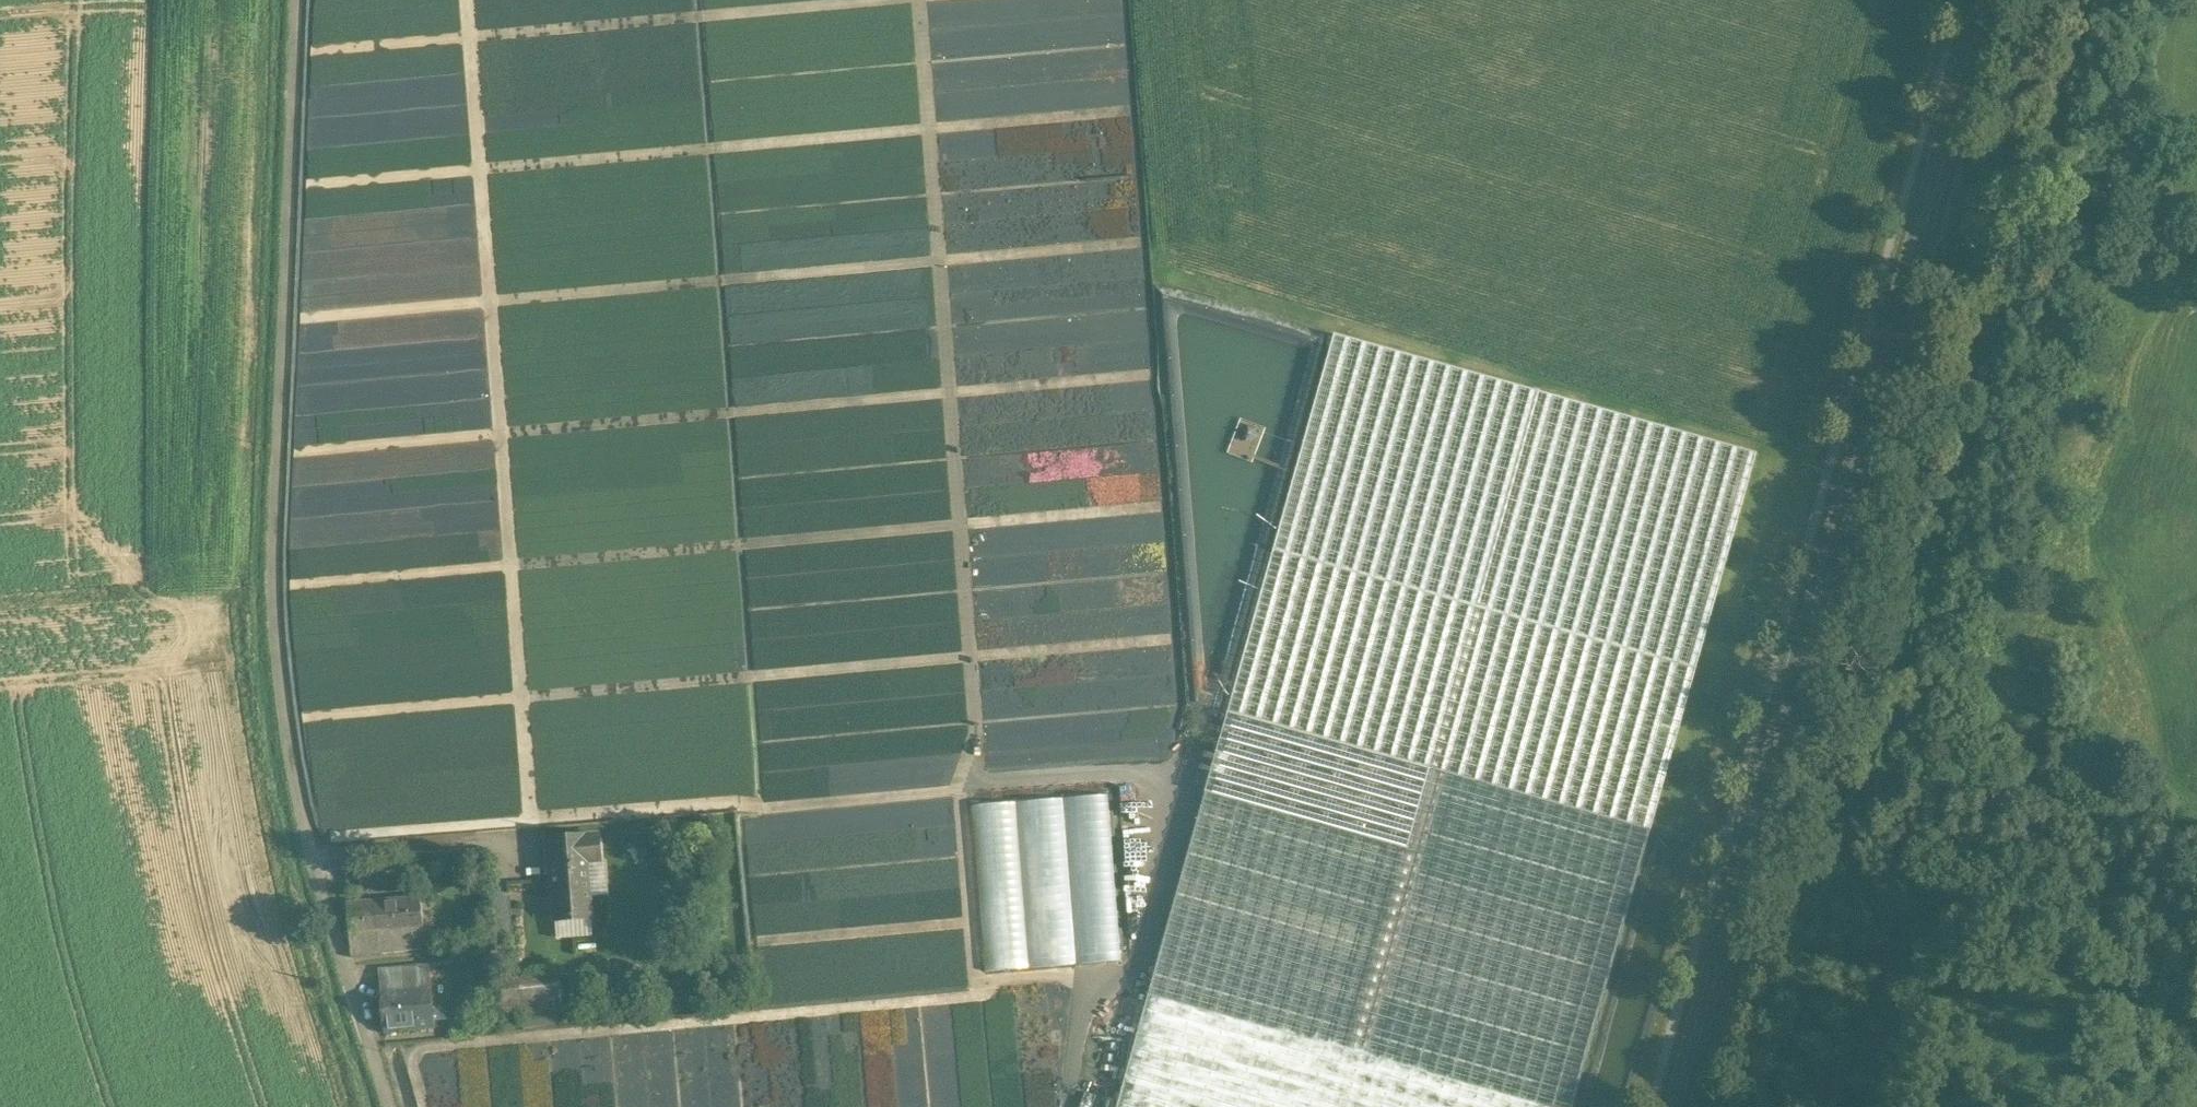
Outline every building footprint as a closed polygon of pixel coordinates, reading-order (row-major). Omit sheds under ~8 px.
[(1754,453),(1332,336),(1205,792),(1407,848),(1429,768),(1649,829),(1754,453)] [(1429,768),(1407,848),(1205,792),(1148,995),(1553,1106),(1572,1106),(1649,829),(1429,768)] [(1114,792),(971,805),(986,978),(1129,966),(1114,792)] [(597,836),(546,840),(548,866),(552,866),(556,919),(590,917),(586,861),(599,860),(597,836)] [(358,859),(351,859),(353,882),(371,880),(369,866),(359,867),(358,859)] [(420,896),(348,903),(352,955),(425,948),(420,896)] [(509,899),(491,901),(494,941),(512,940),(509,899)] [(743,920),(728,921),(730,935),(744,934),(743,920)] [(428,965),(379,969),(385,1033),(434,1028),(428,965)] [(568,974),(519,979),(522,1018),(571,1014),(568,974)] [(519,979),(493,981),(497,1021),(522,1018),(519,979)] [(1148,995),(1117,1106),(1553,1106),(1148,995)]
